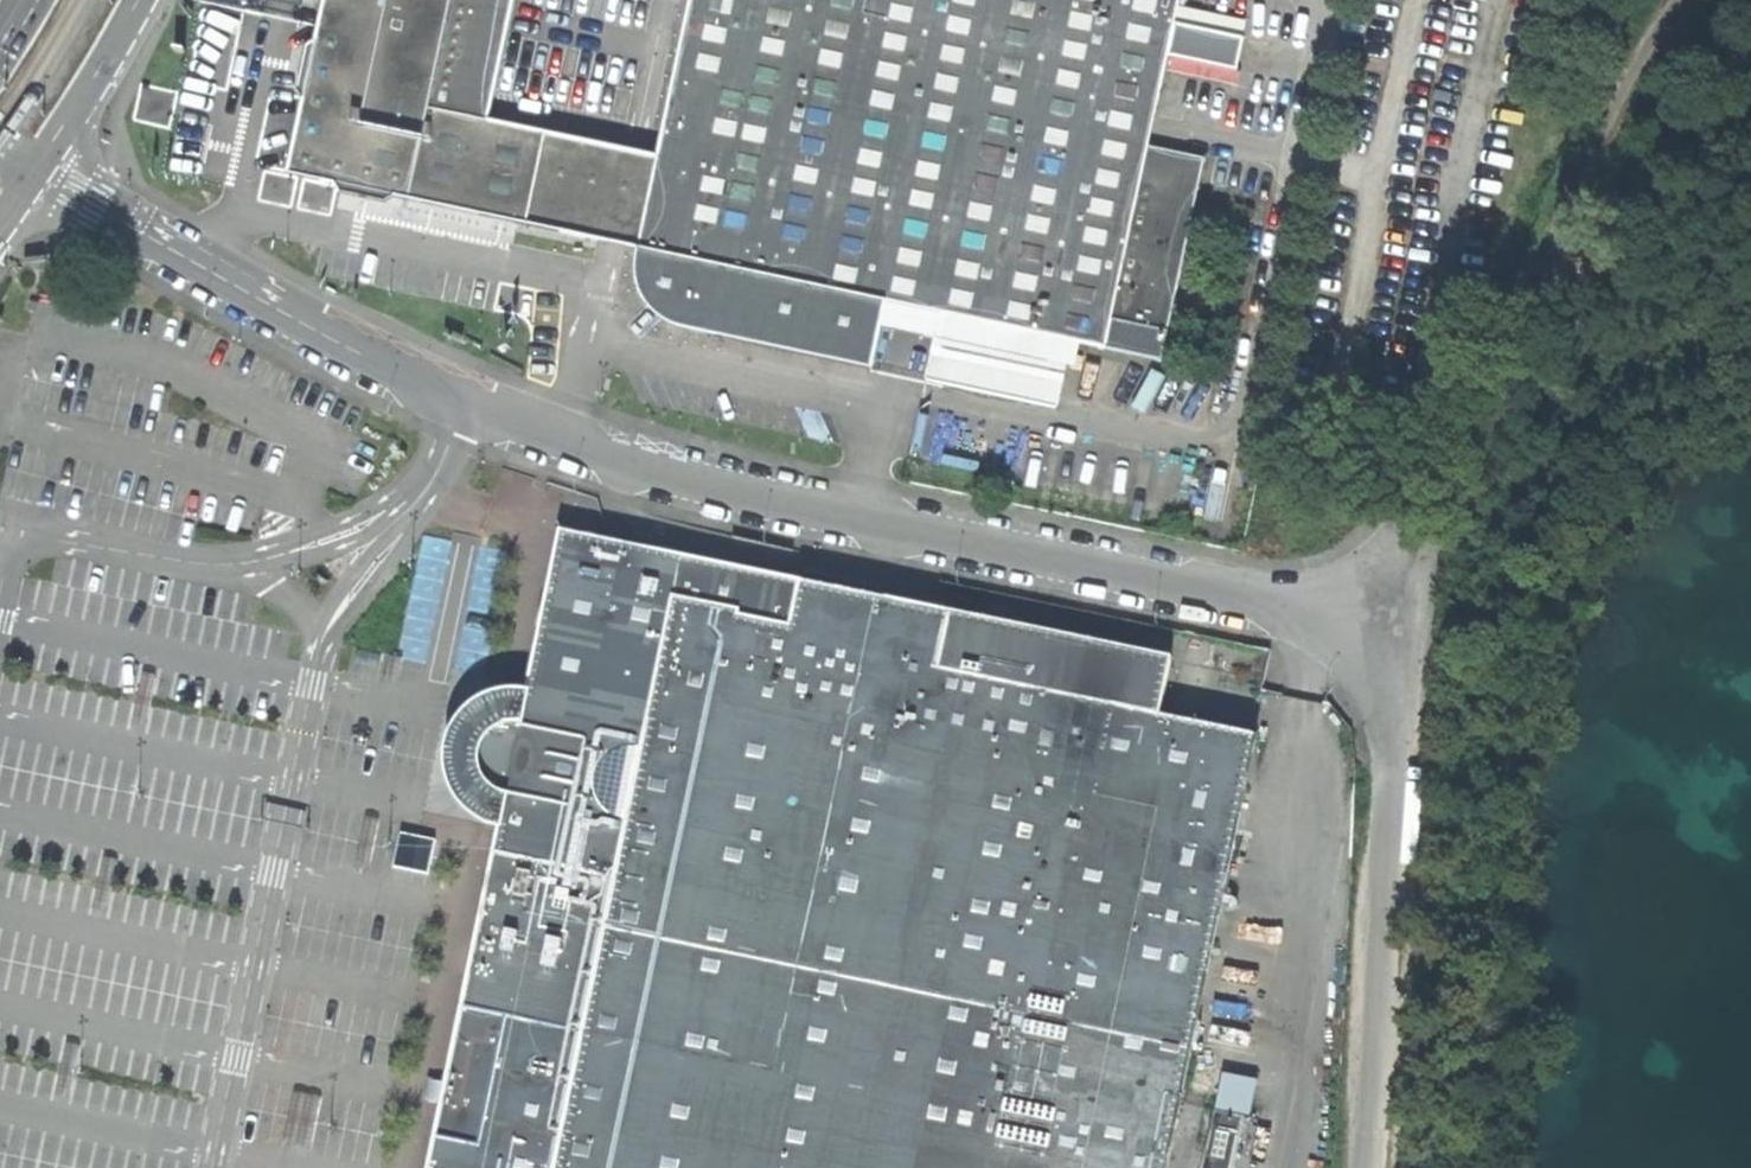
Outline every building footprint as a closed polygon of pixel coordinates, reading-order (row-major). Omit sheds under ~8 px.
[(891,305),(1162,364),(1205,164),(1149,152),(1180,0),(691,0),(657,158),(488,121),(514,0),(324,0),(316,39),(307,45),(297,90),(303,98),(286,174),(336,185),(341,194),(386,202),(394,197),(638,248),(640,277),(648,298),(663,318),(682,329),(875,372),(891,305)] [(1191,1052),(1169,1048),(1235,736),(1161,721),(1172,663),(916,607),(911,628),(889,623),(893,602),(567,535),(446,1084),(435,1080),(430,1102),(442,1105),(428,1167),(1166,1167),(1191,1052)] [(916,607),(893,602),(889,623),(911,628),(916,607)] [(1256,741),(1235,736),(1169,1048),(1191,1052),(1256,741)] [(1216,1112),(1205,1167),(1235,1167),(1245,1119),(1216,1112)]
